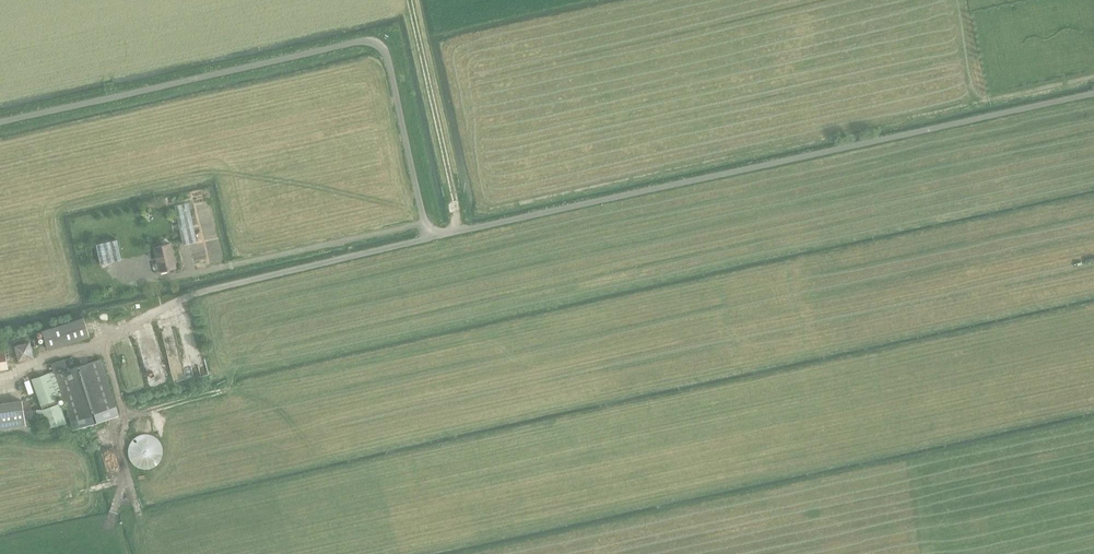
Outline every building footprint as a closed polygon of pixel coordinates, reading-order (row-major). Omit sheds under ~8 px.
[(188,202),(174,205),(183,244),(197,241),(188,202)] [(116,238),(96,243),(100,263),(121,259),(116,238)] [(167,269),(175,267),(170,244),(154,248),(159,271),(161,270),(161,273),(168,271),(167,269)] [(47,349),(89,336),(83,317),(41,330),(47,349)] [(8,369),(4,348),(3,340),(0,340),(0,370),(8,369)] [(20,360),(36,356),(31,340),(15,344),(20,360)] [(47,372),(31,379),(40,404),(42,409),(36,409),(43,429),(66,422),(58,398),(62,396),(73,430),(118,415),(101,359),(67,369),(64,359),(52,364),(55,370),(47,372)] [(21,400),(0,403),(4,427),(25,423),(21,400)] [(160,441),(158,439),(156,437),(153,435),(150,434),(148,434),(145,434),(142,434),(139,435),(136,436),(134,438),(132,440),(130,443),(129,446),(128,448),(128,451),(128,454),(129,457),(130,460),(132,462),(134,465),(137,466),(139,468),(142,469),(145,469),(148,469),(151,468),(154,467),(156,465),(158,463),(160,461),(162,458),(163,455),(163,453),(163,450),(163,447),(161,444),(160,441)]
